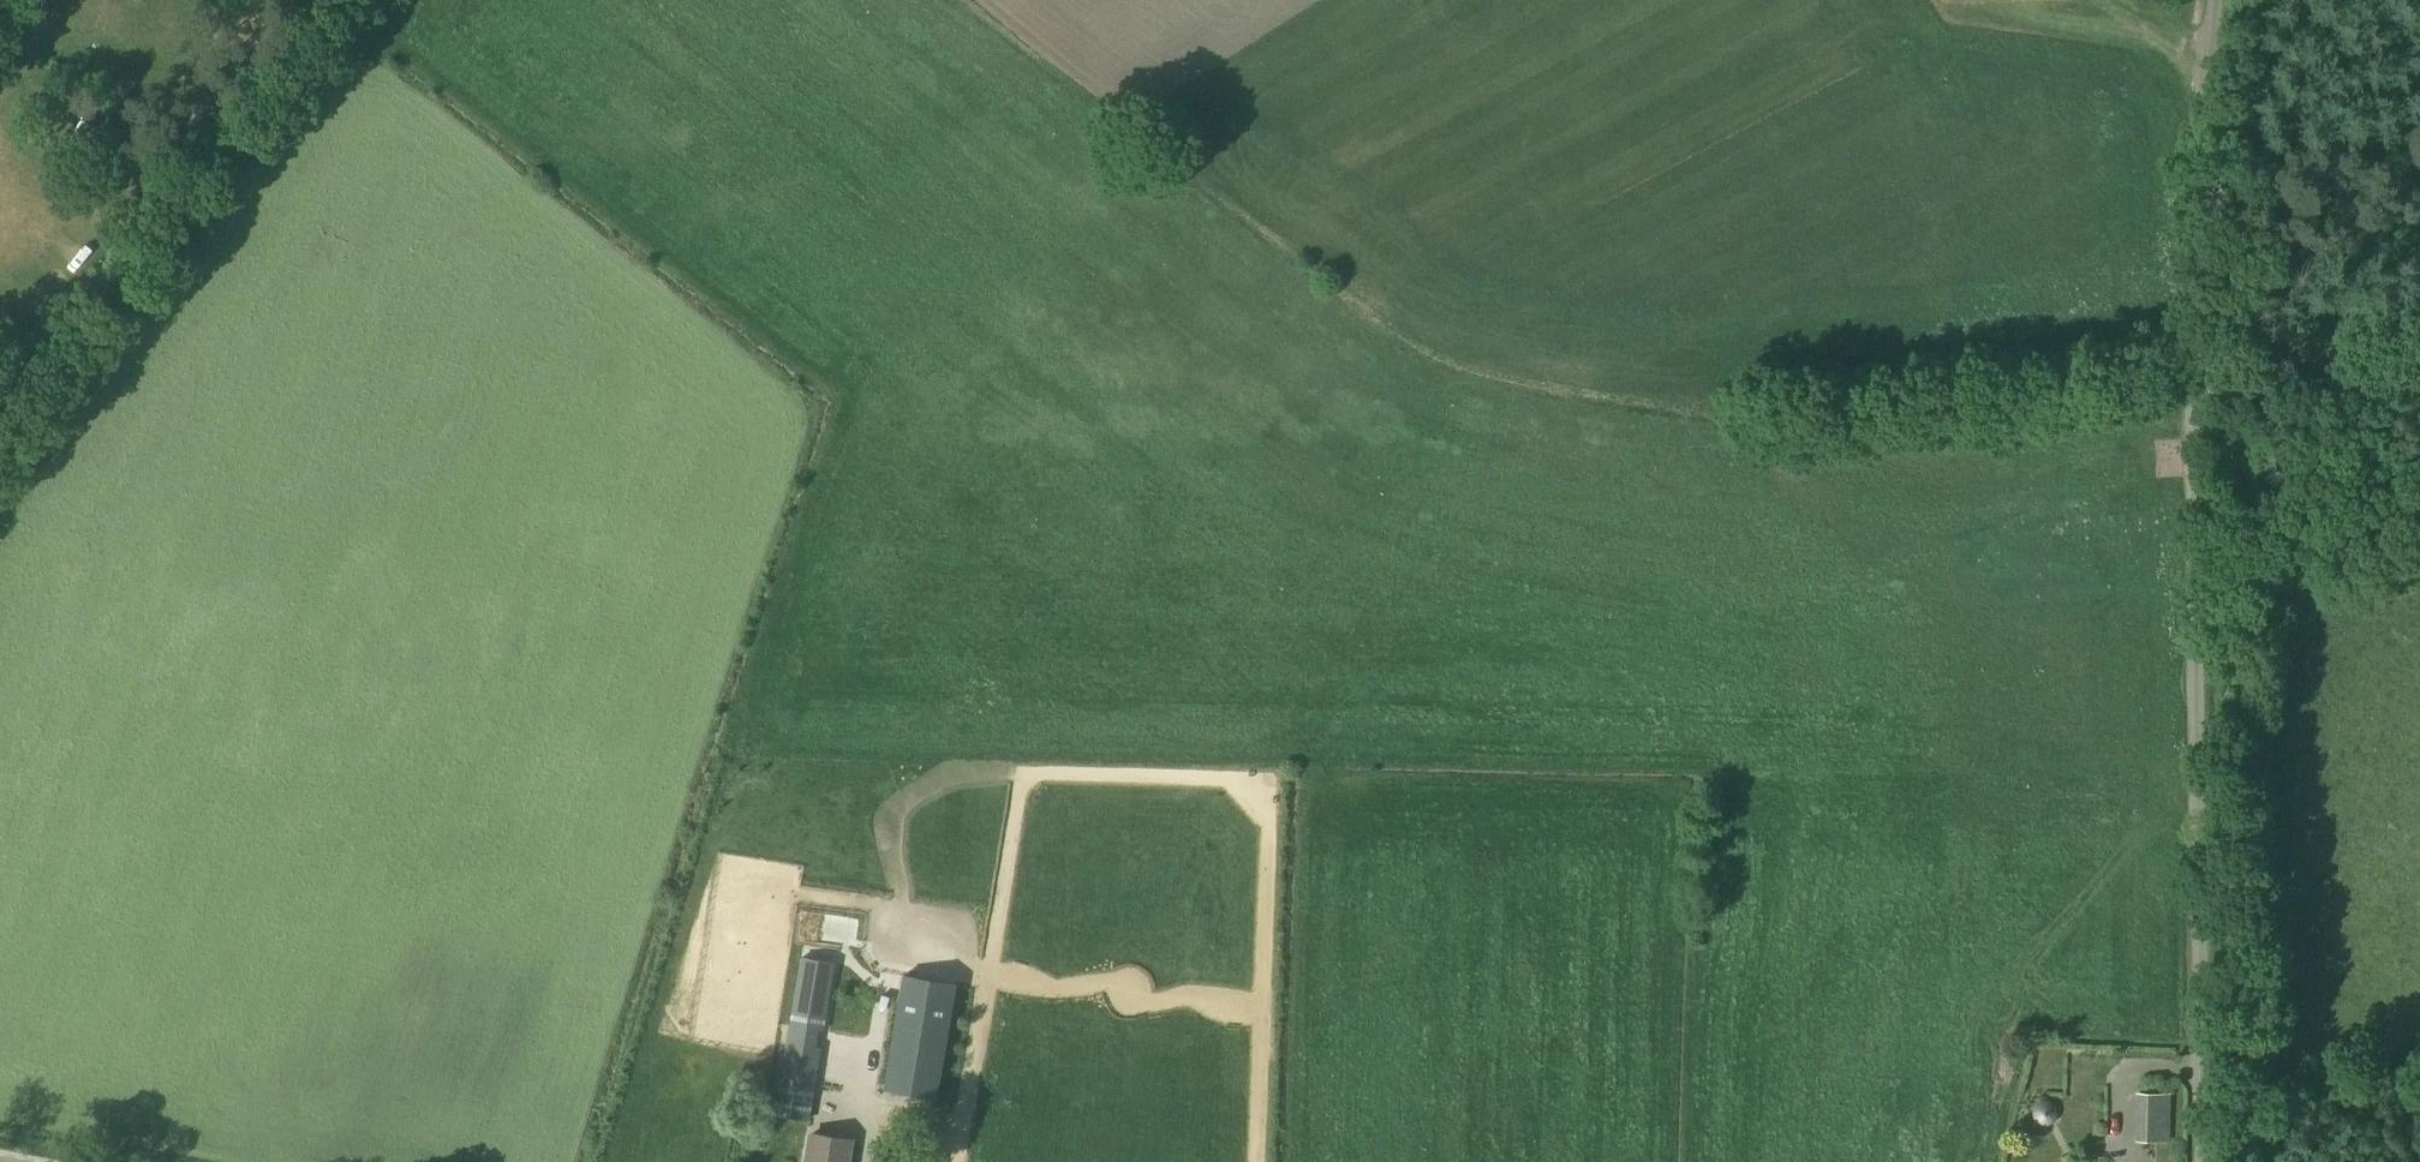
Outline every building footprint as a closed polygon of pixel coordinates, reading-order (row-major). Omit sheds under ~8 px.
[(772,1115),(809,1120),(833,963),(799,957),(772,1115)] [(903,974),(884,1090),(934,1098),(953,983),(903,974)] [(2140,1142),(2166,1142),(2167,1094),(2141,1094),(2140,1142)] [(850,1141),(810,1135),(805,1161),(846,1161),(850,1141)]
